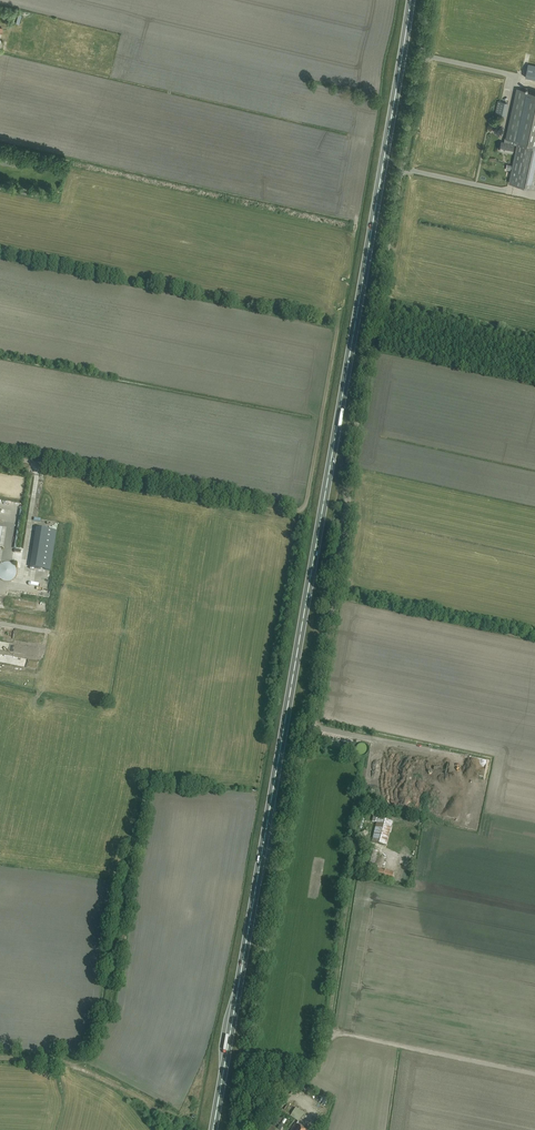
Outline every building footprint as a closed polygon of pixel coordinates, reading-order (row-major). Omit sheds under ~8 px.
[(528,64),(525,78),(534,81),(534,65),(528,64)] [(506,144),(501,143),(499,151),(512,154),(514,145),(518,146),(514,163),(514,164),(513,166),(513,167),(513,169),(510,185),(534,190),(534,94),(517,90),(507,140),(506,144)] [(1,579),(5,581),(8,581),(12,579),(14,577),(16,574),(16,570),(15,567),(13,564),(10,562),(7,562),(3,562),(0,564),(0,578),(1,579)] [(386,845),(390,826),(389,825),(390,818),(378,815),(376,822),(371,842),(386,845)] [(375,864),(376,860),(376,859),(378,859),(380,854),(369,851),(366,862),(375,864)] [(388,879),(392,879),(393,872),(390,872),(373,868),(371,875),(388,879)] [(291,1115),(300,1121),(305,1112),(296,1106),(291,1115)]
